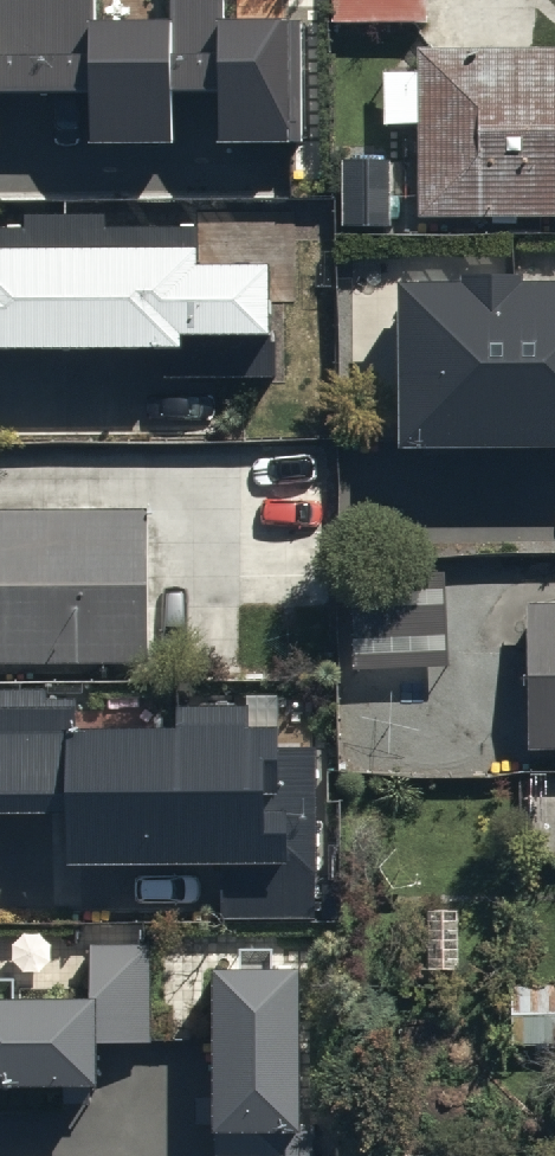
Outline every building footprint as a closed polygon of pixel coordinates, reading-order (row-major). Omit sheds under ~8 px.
[(86,87),(87,139),(167,139),(166,85),(213,85),(214,139),(297,138),(296,13),(219,14),(219,0),(163,0),(163,14),(145,14),(145,0),(0,0),(0,88),(86,87)] [(330,21),(425,20),(425,0),(330,0),(330,21)] [(416,43),(418,215),(554,214),(554,41),(416,43)] [(390,155),(339,154),(338,225),(389,226),(390,155)] [(175,351),(175,380),(287,380),(287,330),(276,330),(276,271),(206,271),(206,237),(115,238),(115,226),(0,227),(0,352),(175,351)] [(399,438),(554,438),(554,272),(521,272),(521,265),(458,265),(458,272),(398,272),(399,438)] [(0,503),(0,657),(146,656),(146,641),(162,641),(162,619),(143,619),(143,502),(0,503)] [(523,598),(525,749),(554,749),(554,598),(523,598)] [(81,816),(81,867),(230,866),(230,919),(317,919),(316,752),(283,753),(283,738),(254,738),(254,714),(181,714),(181,736),(80,736),(80,702),(53,702),(53,694),(1,694),(2,703),(0,703),(0,816),(81,816)] [(528,789),(529,857),(554,856),(554,788),(528,789)] [(93,1082),(93,1046),(151,1045),(150,979),(147,979),(146,937),(87,937),(87,998),(15,999),(15,980),(0,980),(0,1083),(93,1082)] [(295,959),(209,960),(209,1097),(195,1097),(195,1122),(295,1122),(295,959)] [(213,1139),(213,1155),(316,1155),(316,1140),(213,1139)]
